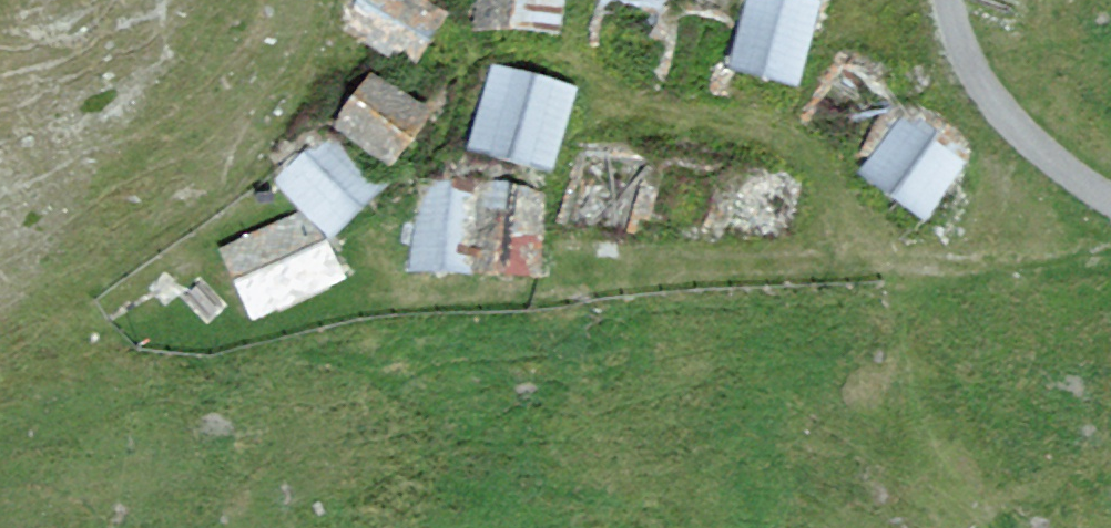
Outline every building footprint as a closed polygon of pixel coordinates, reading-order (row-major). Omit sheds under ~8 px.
[(335,34),(407,76),(444,13),(421,0),(356,0),(335,34)] [(478,35),(555,43),(559,0),(481,0),(478,35)] [(583,57),(655,72),(670,0),(595,0),(583,57)] [(714,0),(670,0),(655,72),(652,90),(723,105),(729,77),(744,6),(714,0)] [(804,0),(745,0),(744,6),(729,77),(798,92),(817,3),(804,0)] [(856,180),(900,120),(835,72),(791,133),(856,180)] [(570,94),(488,73),(467,152),(549,174),(570,94)] [(426,113),(367,75),(328,135),(387,173),(426,113)] [(963,166),(900,120),(856,180),(919,226),(963,166)] [(371,196),(321,144),(271,190),(297,218),(320,243),(371,196)] [(650,166),(577,157),(567,233),(640,242),(650,166)] [(718,175),(650,166),(640,242),(708,251),(718,175)] [(718,175),(708,251),(782,261),(792,185),(718,175)] [(474,192),(415,188),(409,277),(468,281),(474,192)] [(541,197),(474,192),(468,281),(534,286),(541,197)] [(297,218),(213,255),(241,312),(334,284),(320,243),(297,218)]
